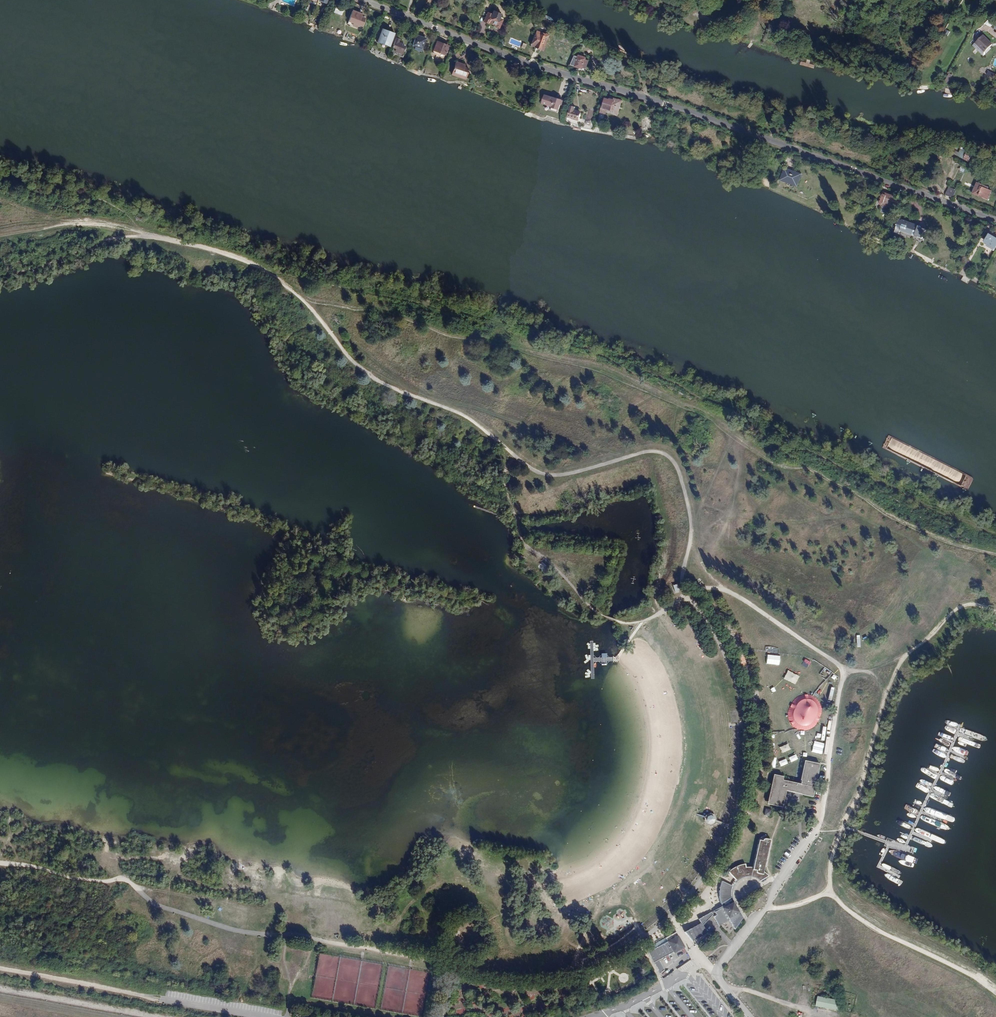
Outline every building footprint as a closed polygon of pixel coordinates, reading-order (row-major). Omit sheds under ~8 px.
[(347,24),(357,27),(358,26),(361,27),(365,17),(362,15),(362,14),(353,10),(347,24)] [(495,27),(498,28),(502,19),(499,18),(501,14),(493,10),(491,15),(487,13),(484,22),(488,23),(495,26),(495,27)] [(388,36),(389,36),(391,32),(382,29),(377,41),(385,44),(388,36)] [(395,33),(391,32),(389,36),(388,36),(385,44),(390,46),(395,33)] [(545,37),(536,33),(532,43),(541,47),(542,46),(545,37)] [(419,48),(420,45),(423,46),(426,39),(416,35),(412,45),(415,46),(419,48)] [(976,42),(985,52),(992,44),(983,35),(976,42)] [(396,37),(391,50),(403,54),(406,47),(402,45),(398,43),(398,41),(399,39),(396,37)] [(438,42),(434,51),(444,55),(448,46),(438,42)] [(544,47),(542,46),(541,47),(532,43),(531,46),(540,49),(539,50),(543,51),(545,47),(544,47)] [(837,51),(848,55),(850,49),(839,45),(837,51)] [(586,60),(582,58),(582,56),(579,55),(578,57),(575,56),(571,65),(575,67),(579,68),(578,72),(582,73),(583,69),(586,60)] [(456,76),(457,74),(466,77),(469,69),(464,67),(465,65),(456,61),(451,74),(456,76)] [(549,106),(552,97),(545,95),(542,104),(549,106)] [(553,107),(552,108),(559,110),(561,105),(562,105),(563,101),(552,97),(549,106),(553,107)] [(601,113),(606,115),(607,113),(610,100),(606,98),(601,113)] [(618,104),(618,102),(610,100),(607,113),(614,115),(615,111),(619,112),(621,105),(618,104)] [(570,109),(567,118),(570,118),(571,117),(579,119),(581,113),(574,111),(575,108),(572,107),(571,109),(570,109)] [(802,175),(788,169),(787,173),(784,172),(780,180),(786,183),(787,180),(799,184),(802,175)] [(987,190),(988,188),(977,183),(973,194),(978,196),(978,195),(988,199),(991,191),(987,190)] [(952,198),(956,190),(949,187),(945,195),(952,198)] [(883,193),(880,202),(881,202),(880,204),(882,204),(881,206),(887,208),(888,204),(891,205),(894,196),(883,193)] [(917,227),(900,220),(896,229),(914,236),(917,227)] [(914,236),(896,229),(895,233),(905,236),(905,235),(914,238),(914,236)] [(989,235),(985,241),(987,243),(995,248),(995,246),(995,239),(989,235)] [(995,248),(987,243),(984,246),(993,251),(995,248)] [(771,775),(765,804),(780,807),(784,792),(811,797),(818,765),(802,761),(798,781),(799,781),(799,784),(780,781),(781,777),(771,775)] [(709,813),(704,815),(704,818),(703,820),(705,824),(710,826),(714,824),(715,822),(716,819),(714,815),(709,813)] [(699,917),(701,922),(683,931),(690,941),(707,932),(702,923),(707,919),(713,914),(719,925),(730,920),(735,928),(744,917),(734,900),(731,892),(733,884),(738,878),(746,875),(754,876),(758,880),(766,875),(764,872),(770,839),(766,838),(762,841),(758,840),(752,867),(746,867),(744,864),(739,864),(733,866),(728,871),(734,879),(730,884),(723,881),(719,887),(717,894),(722,905),(699,917)] [(648,950),(659,972),(664,969),(659,958),(673,951),(674,952),(682,948),(684,951),(689,949),(686,944),(683,945),(677,935),(653,946),(652,944),(649,946),(648,950)] [(466,1014),(464,983),(458,984),(459,1006),(456,1007),(457,1014),(466,1014)] [(818,997),(817,1007),(839,1011),(841,1001),(818,997)] [(516,1016),(520,1016),(526,1016),(524,1006),(515,1008),(516,1016)]
